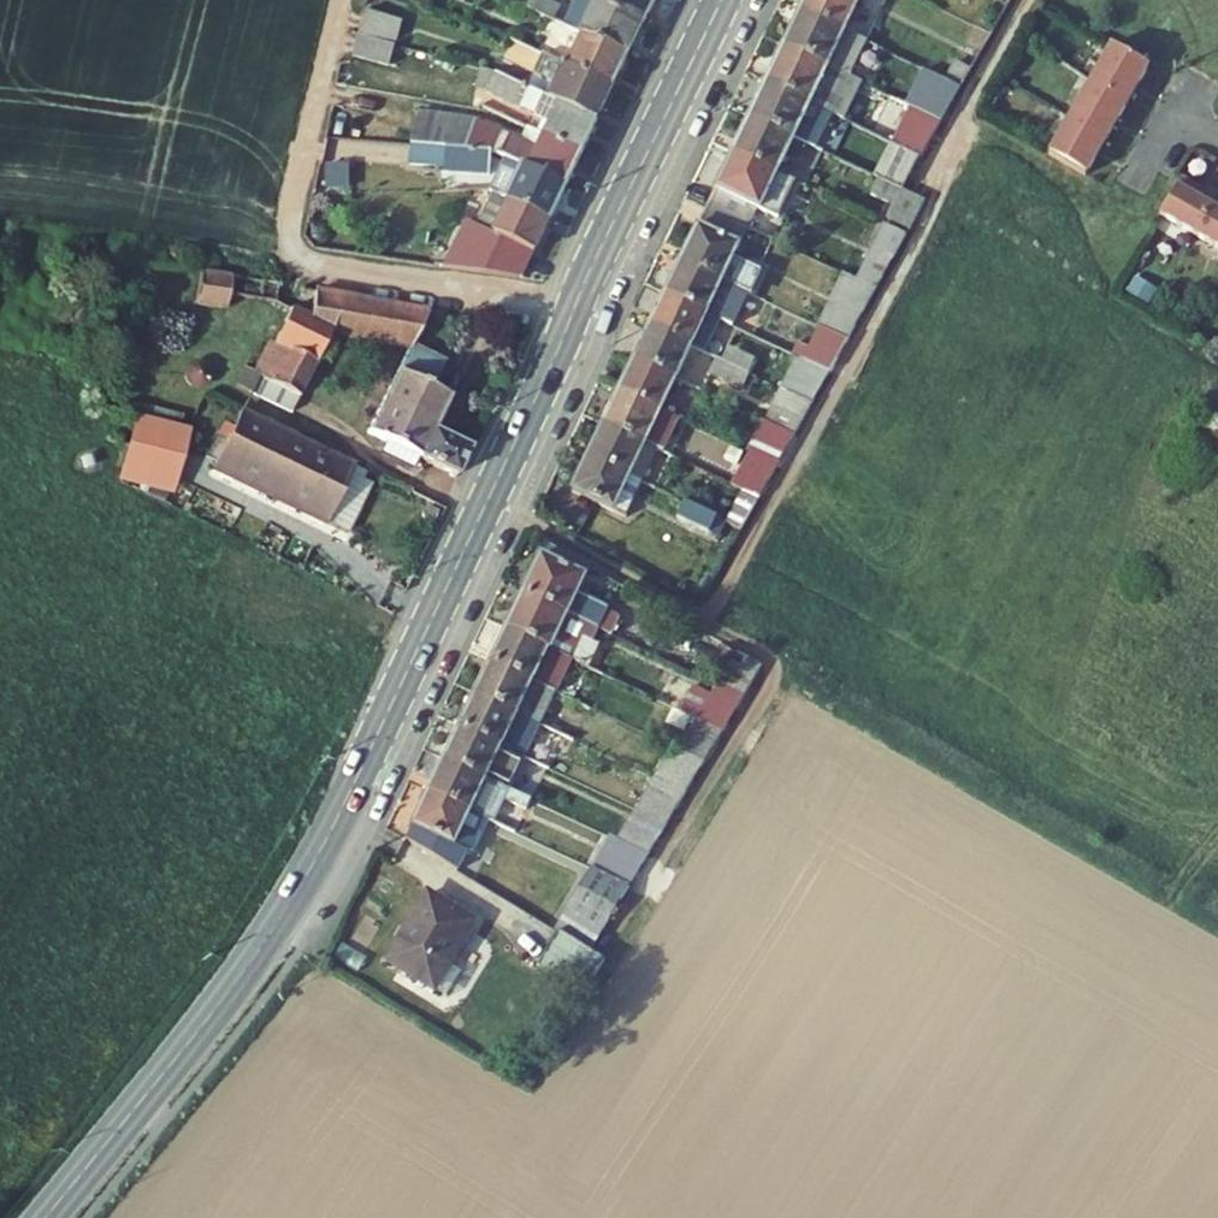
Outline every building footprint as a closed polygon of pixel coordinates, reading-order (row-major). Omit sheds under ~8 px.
[(623,61),(639,28),(592,6),(582,0),(579,0),(570,19),(564,32),(579,39),(623,61)] [(639,28),(653,0),(595,0),(592,6),(639,28)] [(841,23),(852,0),(804,0),(803,3),(841,23)] [(841,23),(803,3),(786,38),(824,57),(841,23)] [(394,25),(358,16),(352,40),(389,48),(394,25)] [(824,57),(786,38),(769,73),(807,92),(824,57)] [(607,91),(623,61),(579,39),(563,71),(607,91)] [(385,66),(389,48),(352,40),(348,58),(385,66)] [(1147,68),(1112,48),(1052,154),(1088,174),(1147,68)] [(950,50),(937,72),(970,89),(983,67),(950,50)] [(593,121),(607,91),(563,71),(536,59),(532,68),(550,77),(543,91),(534,87),(531,93),(593,121)] [(576,154),(593,121),(531,93),(480,70),(472,87),(545,121),(537,135),(576,154)] [(970,89),(937,72),(918,105),(951,122),(970,89)] [(769,73),(752,108),(790,127),(794,129),(802,114),(823,125),(834,105),(807,92),(769,73)] [(900,137),(933,153),(951,122),(918,105),(900,137)] [(790,127),(752,108),(736,143),(773,162),(790,127)] [(802,114),(794,129),(816,141),(823,125),(802,114)] [(437,152),(479,155),(493,162),(556,193),(576,154),(537,135),(529,152),(471,124),(406,116),(401,148),(437,152)] [(912,189),(933,153),(900,137),(892,133),(874,170),(879,172),(912,189)] [(773,162),(736,143),(709,198),(747,217),(773,162)] [(477,180),(479,155),(437,152),(434,176),(477,180)] [(480,202),(539,227),(556,193),(493,162),(480,202)] [(892,210),(926,226),(939,202),(912,189),(879,172),(866,196),(892,210)] [(1164,216),(1183,227),(1204,190),(1185,179),(1164,216)] [(1204,190),(1183,227),(1217,247),(1217,197),(1204,190)] [(683,250),(721,269),(747,217),(709,198),(683,250)] [(434,268),(463,274),(511,282),(539,227),(480,202),(466,232),(455,227),(434,268)] [(852,271),(890,290),(920,236),(883,217),(852,271)] [(683,250),(668,281),(706,301),(721,269),(683,250)] [(228,272),(197,269),(192,311),(248,321),(251,305),(272,308),(276,281),(228,272)] [(823,321),(862,340),(890,290),(852,271),(823,321)] [(706,301),(668,281),(654,310),(692,330),(706,301)] [(429,311),(300,286),(295,307),(289,305),(272,336),(321,362),(336,331),(411,352),(429,311)] [(692,330),(654,310),(638,344),(676,362),(692,330)] [(823,321),(806,351),(844,371),(862,340),(823,321)] [(305,394),(321,362),(272,336),(257,364),(248,360),(238,380),(284,404),(293,387),(305,394)] [(676,362),(638,344),(622,376),(659,396),(676,362)] [(806,351),(790,379),(828,399),(844,371),(806,351)] [(385,406),(439,434),(458,400),(440,391),(450,370),(411,352),(385,406)] [(659,396),(622,376),(605,411),(642,430),(659,396)] [(772,411),(810,431),(828,399),(790,379),(772,411)] [(439,434),(385,406),(370,435),(408,455),(402,466),(426,480),(432,469),(467,487),(482,456),(439,434)] [(642,430),(605,411),(590,442),(627,461),(642,430)] [(753,444),(757,446),(792,464),(810,431),(772,411),(753,444)] [(132,415),(119,484),(175,495),(188,426),(132,415)] [(329,527),(356,473),(245,418),(232,445),(218,471),(329,527)] [(642,430),(627,461),(640,468),(656,437),(642,430)] [(627,461),(590,442),(574,475),(624,501),(640,468),(627,461)] [(738,480),(772,498),(792,464),(757,446),(738,480)] [(721,511),(755,528),(772,498),(738,480),(721,511)] [(721,511),(692,495),(684,508),(713,524),(721,511)] [(551,548),(528,596),(564,613),(585,568),(551,548)] [(510,632),(547,649),(564,613),(528,596),(510,632)] [(510,632),(493,666),(530,684),(547,649),(510,632)] [(732,652),(715,681),(743,695),(759,668),(732,652)] [(493,666),(479,696),(516,714),(530,684),(493,666)] [(708,678),(686,714),(721,731),(743,695),(715,681),(708,678)] [(463,730),(499,749),(516,714),(479,696),(463,730)] [(666,747),(701,765),(721,731),(686,714),(666,747)] [(485,779),(499,749),(463,730),(448,761),(485,779)] [(448,761),(433,792),(470,811),(485,779),(448,761)] [(629,810),(664,828),(683,795),(648,778),(629,810)] [(456,839),(470,811),(433,792),(409,840),(462,875),(475,851),(456,839)] [(646,858),(664,828),(629,810),(611,841),(646,858)] [(606,878),(628,889),(646,858),(611,841),(594,871),(606,878)] [(606,878),(594,871),(572,860),(547,898),(567,916),(606,878)] [(428,895),(388,961),(434,990),(475,924),(428,895)] [(584,992),(603,961),(560,933),(540,964),(584,992)]
